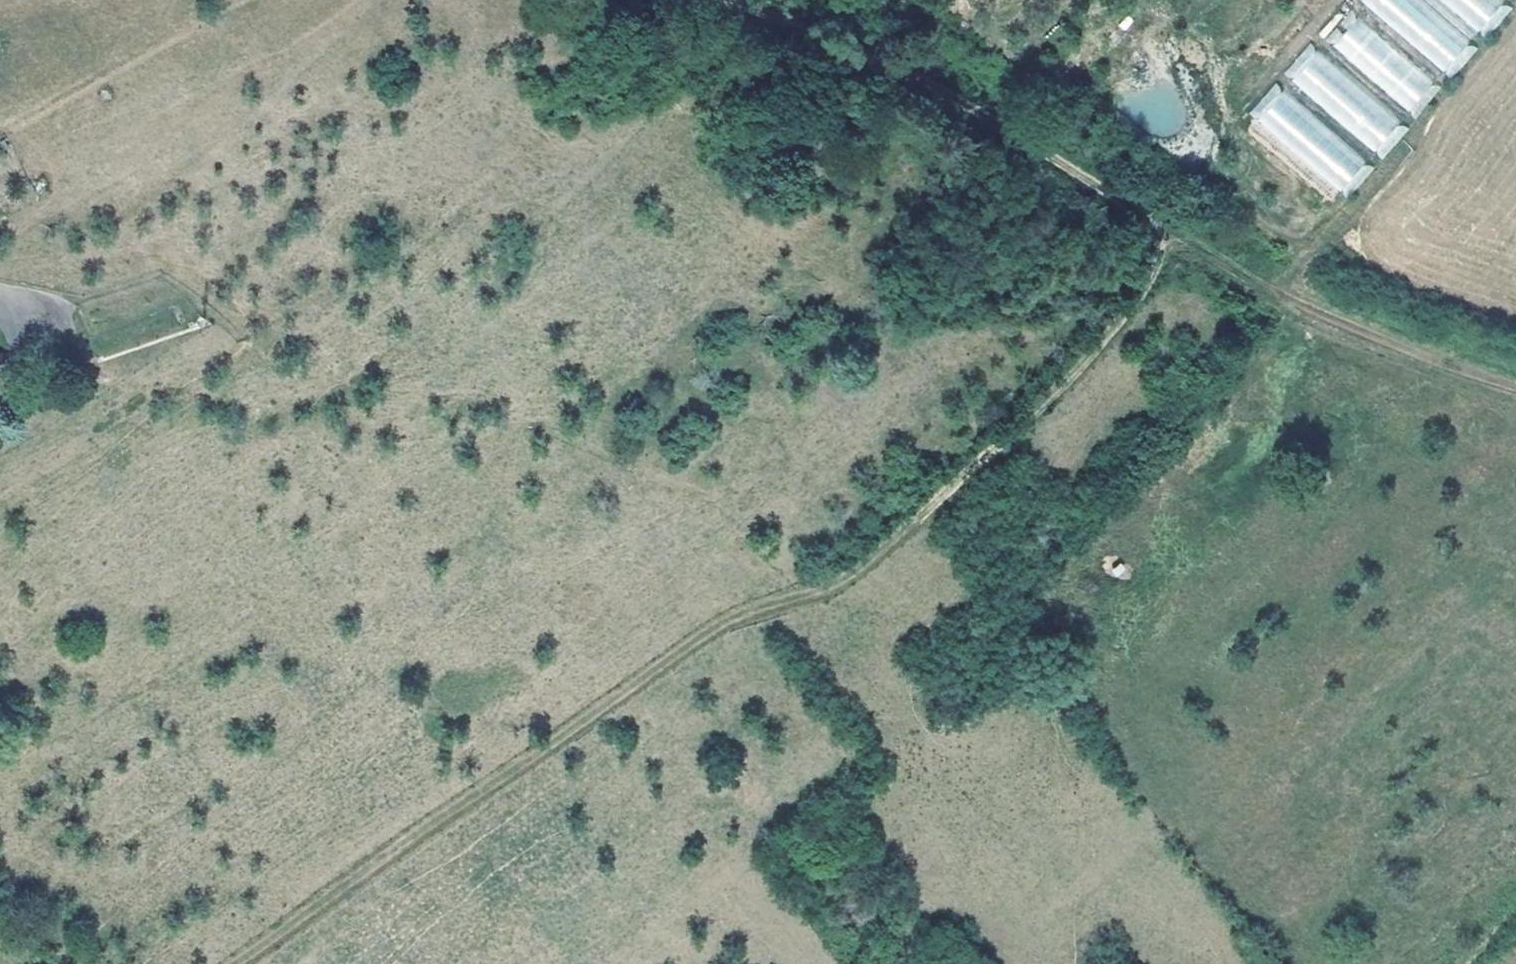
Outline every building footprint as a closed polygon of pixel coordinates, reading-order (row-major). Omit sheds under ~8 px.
[(1447,73),(1506,2),(1504,0),(1359,0),(1447,73)] [(1416,115),(1440,86),(1348,12),(1324,41),(1416,115)] [(1283,76),(1384,157),(1409,125),(1308,45),(1283,76)] [(1370,162),(1275,83),(1243,121),(1337,200),(1370,162)] [(1308,97),(1302,104),(1368,160),(1374,154),(1308,97)]
